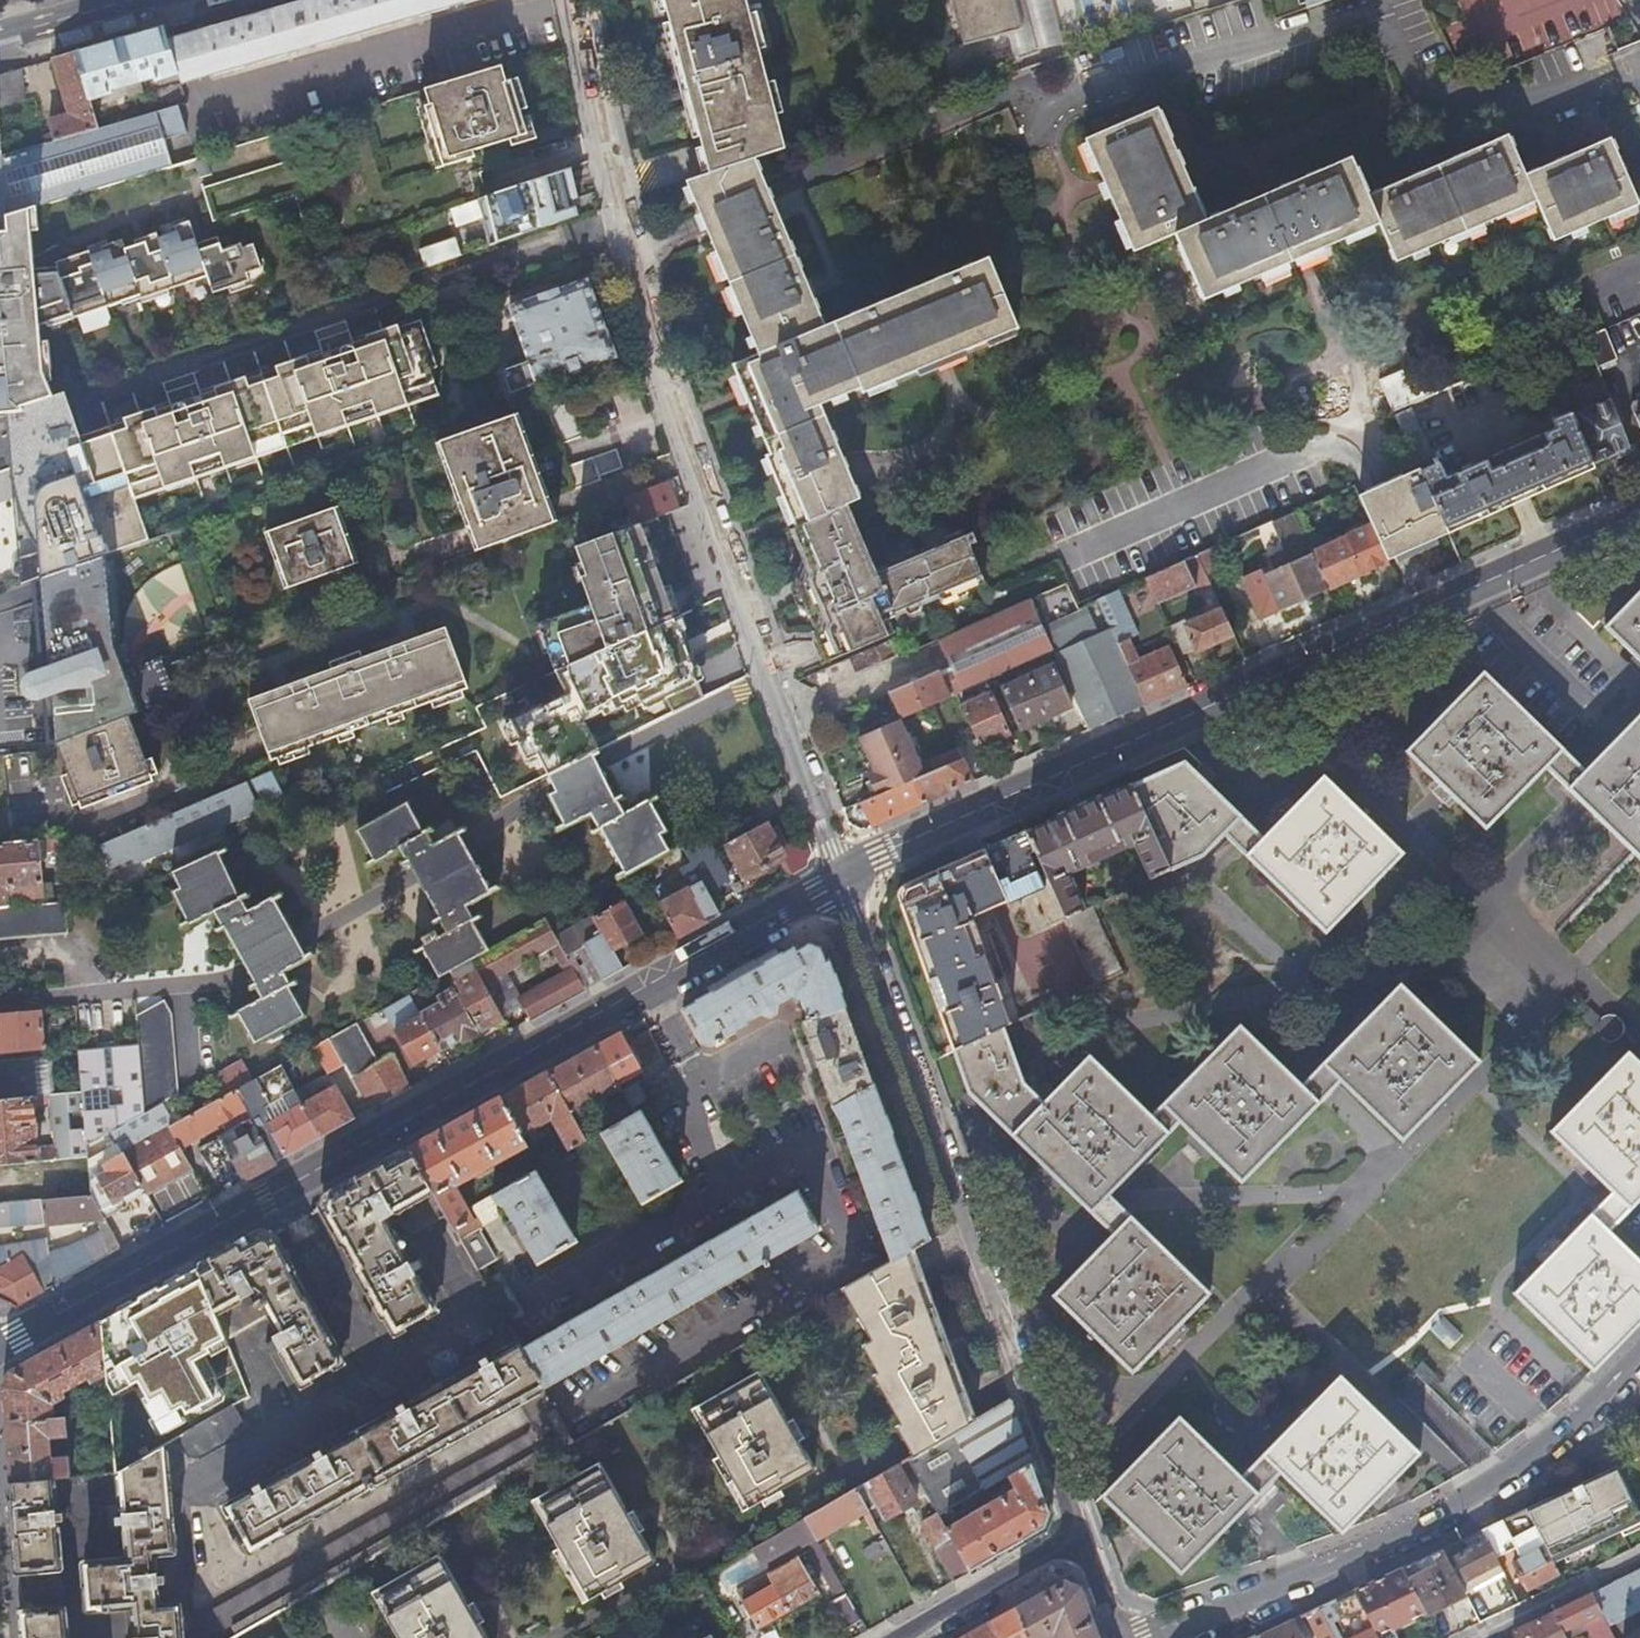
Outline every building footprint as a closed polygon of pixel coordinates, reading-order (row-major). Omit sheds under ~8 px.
[(181,85),(474,0),(309,0),(167,40),(178,74),(181,85)] [(756,159),(786,149),(746,0),(667,0),(713,173),(756,159)] [(1013,0),(951,0),(962,43),(980,39),(980,40),(1003,34),(1003,33),(1007,32),(1021,28),(1013,0)] [(1018,72),(1065,56),(1050,0),(1013,0),(1021,28),(1007,32),(1018,72)] [(164,28),(77,53),(90,99),(111,93),(110,90),(154,77),(154,81),(178,74),(167,40),(164,28)] [(43,138),(44,143),(98,128),(90,99),(77,53),(54,60),(69,115),(49,121),(53,135),(43,138)] [(501,66),(425,89),(429,105),(426,106),(430,119),(441,156),(447,155),(452,168),(476,161),(474,155),(528,138),(514,93),(512,85),(508,87),(501,66)] [(0,75),(0,108),(25,101),(21,69),(0,75)] [(137,117),(150,113),(145,93),(131,97),(137,117)] [(7,231),(6,215),(28,209),(171,165),(164,139),(185,133),(177,105),(150,113),(137,117),(132,118),(116,123),(98,128),(44,143),(1,156),(0,141),(0,231),(7,231)] [(1178,236),(1209,223),(1184,166),(1159,109),(1087,140),(1101,172),(1136,254),(1178,236)] [(115,116),(116,123),(132,118),(130,112),(115,116)] [(1440,169),(1470,237),(1541,207),(1529,178),(1511,138),(1480,152),(1440,169)] [(1541,207),(1558,246),(1639,210),(1639,203),(1613,142),(1589,152),(1529,178),(1541,207)] [(727,279),(795,251),(779,214),(770,194),(756,159),(713,173),(686,182),(703,222),(710,239),(727,279)] [(1383,227),(1371,199),(1354,160),(1262,199),(1209,223),(1178,236),(1207,303),(1290,267),(1383,227)] [(1400,267),(1470,237),(1440,169),(1421,178),(1371,199),(1383,227),(1400,267)] [(563,171),(517,187),(532,232),(578,216),(563,171)] [(6,413),(23,411),(23,407),(54,396),(43,371),(39,325),(71,314),(72,318),(138,296),(139,299),(205,276),(211,293),(227,287),(248,280),(245,272),(260,267),(251,243),(236,248),(235,245),(220,250),(215,236),(195,243),(187,221),(172,227),(174,232),(123,250),(120,241),(98,249),(100,254),(55,268),(33,270),(22,222),(29,222),(28,209),(6,215),(7,231),(0,231),(0,413),(6,413)] [(472,239),(477,251),(516,238),(510,222),(497,226),(498,230),(472,239)] [(431,268),(465,256),(458,237),(424,249),(431,268)] [(795,251),(727,279),(758,354),(795,338),(826,326),(810,287),(795,251)] [(826,326),(795,338),(822,405),(863,388),(865,393),(914,373),(1019,329),(990,257),(826,326)] [(567,372),(568,376),(586,369),(585,365),(591,363),(592,364),(616,356),(607,330),(606,330),(587,278),(558,289),(558,287),(538,294),(539,297),(510,307),(528,359),(527,360),(528,362),(503,371),(510,391),(535,383),(536,385),(559,376),(559,375),(567,372)] [(11,587),(24,582),(43,576),(102,556),(149,540),(134,498),(436,391),(411,320),(78,437),(67,405),(63,393),(54,396),(23,407),(23,411),(6,413),(3,427),(6,449),(7,462),(36,546),(10,555),(11,587)] [(1617,360),(1604,329),(1584,338),(1598,368),(1617,360)] [(744,393),(766,444),(828,418),(822,405),(795,338),(758,354),(732,364),(744,393)] [(475,358),(477,365),(483,363),(481,356),(475,358)] [(1529,390),(1521,394),(1529,410),(1544,403),(1540,394),(1529,390)] [(1437,459),(1434,459),(1435,462),(1420,469),(1450,534),(1522,502),(1594,469),(1593,467),(1573,414),(1566,393),(1546,402),(1558,428),(1501,454),(1448,478),(1441,463),(1439,464),(1437,459)] [(1617,415),(1612,402),(1583,415),(1600,458),(1614,452),(1617,460),(1633,453),(1617,415)] [(1435,462),(1434,459),(1412,410),(1397,417),(1420,469),(1435,462)] [(552,522),(512,415),(441,442),(480,548),(502,541),(552,522)] [(850,472),(828,418),(766,444),(770,456),(766,457),(796,528),(798,527),(826,515),(848,506),(862,500),(850,472)] [(1450,534),(1420,469),(1385,485),(1366,493),(1360,496),(1373,526),(1389,562),(1394,559),(1412,551),(1450,534)] [(676,508),(667,481),(625,496),(635,524),(640,522),(676,508)] [(967,588),(984,581),(969,543),(965,533),(963,528),(944,536),(945,539),(920,550),(917,551),(890,563),(875,569),(862,538),(848,506),(826,515),(798,527),(805,543),(797,546),(804,560),(800,570),(803,578),(801,579),(809,598),(803,600),(809,613),(812,611),(819,627),(828,647),(833,659),(895,632),(889,619),(906,611),(920,605),(939,597),(966,585),(967,588)] [(1317,530),(1306,506),(1294,512),(1305,535),(1317,530)] [(1000,521),(994,507),(980,513),(985,527),(1000,521)] [(335,508),(265,533),(285,589),(355,563),(335,508)] [(1305,535),(1294,512),(1281,518),(1293,544),(1298,541),(1305,556),(1292,562),(1289,557),(1280,562),(1283,566),(1266,574),(1264,569),(1244,578),(1262,617),(1328,587),(1313,553),(1305,535)] [(577,513),(566,517),(571,531),(577,546),(587,541),(577,513)] [(640,522),(635,524),(587,541),(577,546),(577,547),(583,561),(578,563),(593,602),(541,622),(558,668),(674,616),(640,522)] [(1373,526),(1313,553),(1328,587),(1328,588),(1363,572),(1363,573),(1389,562),(1373,526)] [(805,543),(798,527),(796,528),(791,531),(797,546),(805,543)] [(965,533),(969,543),(977,540),(973,530),(965,533)] [(577,546),(571,531),(563,534),(569,550),(577,547),(577,546)] [(890,563),(917,551),(916,548),(912,545),(890,555),(889,559),(890,563)] [(1221,570),(1212,548),(1200,554),(1210,575),(1221,570)] [(1200,591),(1214,585),(1210,575),(1200,554),(1186,560),(1198,586),(1200,591)] [(102,556),(43,576),(56,742),(128,715),(174,698),(162,665),(160,658),(159,656),(120,670),(108,634),(102,556)] [(1186,560),(1148,577),(1160,603),(1198,586),(1186,560)] [(803,578),(800,570),(796,572),(790,586),(799,607),(809,613),(803,600),(809,598),(801,579),(803,578)] [(1089,729),(1145,704),(1098,599),(1079,607),(1068,583),(1031,599),(1054,651),(1089,729)] [(966,593),(967,588),(966,585),(939,597),(941,600),(945,602),(966,593)] [(1605,625),(1639,660),(1639,588),(1605,625)] [(1145,704),(1187,686),(1169,646),(1138,660),(1129,638),(1134,636),(1114,592),(1098,599),(1145,704)] [(1054,651),(1031,599),(1016,606),(997,614),(940,639),(954,673),(963,691),(1054,651)] [(922,608),(920,605),(906,611),(908,615),(912,616),(920,613),(922,608)] [(1196,650),(1235,633),(1223,606),(1205,614),(1203,610),(1170,624),(1184,655),(1196,650)] [(686,649),(674,616),(558,668),(567,692),(510,718),(516,730),(686,649)] [(461,689),(467,687),(444,625),(362,655),(330,667),(247,697),(270,759),(275,756),(278,763),(310,752),(308,745),(336,735),(339,741),(355,735),(352,728),(386,716),(388,723),(405,717),(402,711),(431,700),(433,707),(464,696),(461,689)] [(824,663),(833,659),(828,647),(819,627),(813,639),(824,663)] [(857,674),(897,656),(893,646),(886,644),(850,659),(857,674)] [(327,660),(330,667),(362,655),(360,648),(327,660)] [(686,649),(516,730),(520,739),(518,740),(527,759),(538,754),(548,773),(592,752),(598,748),(584,719),(605,709),(608,700),(619,695),(622,701),(637,694),(644,709),(666,698),(673,712),(704,697),(686,649)] [(166,655),(160,658),(162,665),(168,662),(166,655)] [(1027,675),(1046,719),(1073,707),(1052,664),(1027,675)] [(963,691),(954,673),(942,678),(938,670),(889,692),(901,719),(963,691)] [(1545,765),(1562,747),(1482,670),(1405,751),(1455,798),(1486,827),(1545,765)] [(1021,730),(1046,719),(1027,675),(1001,686),(1020,729),(1021,730)] [(991,691),(962,704),(981,748),(1010,735),(991,691)] [(1567,786),(1639,856),(1639,713),(1585,768),(1567,786)] [(128,715),(56,742),(67,772),(79,802),(82,808),(153,779),(151,775),(145,759),(128,715)] [(920,766),(900,719),(860,736),(876,772),(868,776),(877,795),(912,779),(935,770),(931,761),(920,766)] [(1577,761),(1562,747),(1545,765),(1559,779),(1567,786),(1585,768),(1577,761)] [(958,749),(931,761),(935,770),(912,779),(923,803),(973,782),(958,749)] [(592,752),(548,773),(552,782),(555,790),(548,793),(564,824),(556,828),(557,830),(590,812),(599,829),(592,833),(593,835),(602,830),(626,873),(637,867),(669,849),(661,833),(668,829),(651,798),(660,794),(659,792),(628,808),(622,796),(628,793),(627,791),(614,798),(596,761),(592,752)] [(152,756),(145,759),(151,775),(158,772),(152,756)] [(421,775),(414,759),(397,767),(405,783),(421,775)] [(1201,856),(1225,833),(1239,812),(1206,779),(1186,760),(1131,785),(1170,871),(1201,856)] [(405,783),(397,767),(372,778),(381,794),(405,783)] [(263,801),(265,800),(281,792),(271,770),(252,778),(263,801)] [(67,772),(61,774),(73,803),(79,802),(67,772)] [(1265,838),(1249,856),(1327,932),(1404,853),(1325,776),(1295,806),(1265,838)] [(872,826),(923,803),(912,779),(877,795),(861,802),(872,826)] [(1131,785),(1028,832),(1053,884),(1068,918),(1087,909),(1069,871),(1137,841),(1154,878),(1170,871),(1131,785)] [(208,797),(213,808),(225,803),(220,792),(208,797)] [(103,843),(105,848),(112,865),(134,855),(136,860),(219,824),(213,808),(208,797),(103,843)] [(469,959),(488,949),(471,918),(479,915),(477,913),(472,916),(466,905),(497,887),(497,885),(489,890),(464,845),(457,831),(463,828),(462,826),(433,842),(427,831),(432,828),(431,827),(424,831),(408,802),(359,829),(375,858),(367,862),(368,863),(400,846),(406,857),(401,860),(402,862),(408,859),(415,873),(440,917),(434,920),(435,922),(441,919),(447,930),(437,935),(434,931),(424,936),(427,941),(415,948),(416,949),(423,946),(440,976),(443,974),(450,970),(469,959)] [(1234,842),(1249,856),(1265,838),(1252,825),(1239,812),(1225,833),(1234,842)] [(770,832),(765,822),(727,843),(746,877),(783,857),(792,873),(805,866),(812,850),(806,834),(780,848),(778,846),(770,832)] [(775,829),(770,832),(778,846),(783,843),(775,829)] [(1027,830),(984,849),(1007,900),(1008,904),(1019,899),(1036,892),(1053,884),(1028,832),(1027,830)] [(712,852),(700,832),(681,842),(692,862),(693,862),(712,852)] [(0,883),(0,906),(9,905),(9,899),(45,896),(43,880),(40,849),(61,847),(60,836),(10,841),(0,842),(0,879),(0,882),(0,883)] [(103,843),(92,848),(95,852),(105,848),(103,843)] [(945,1054),(952,1051),(1004,1027),(1011,1023),(971,916),(1007,900),(984,849),(983,848),(902,884),(901,885),(900,885),(899,886),(898,887),(898,888),(898,890),(898,891),(898,893),(898,895),(899,897),(951,1045),(942,1049),(945,1054)] [(241,897),(218,850),(176,869),(183,887),(177,889),(191,920),(183,924),(183,925),(216,911),(223,924),(216,929),(217,930),(225,925),(249,969),(256,983),(249,986),(251,988),(256,984),(263,996),(230,1014),(231,1016),(238,1012),(254,1041),(305,1013),(288,984),(296,980),(294,978),(289,981),(283,969),(312,952),(311,950),(305,953),(298,940),(274,896),(281,892),(280,890),(248,910),(243,899),(249,895),(248,894),(241,897)] [(712,852),(693,862),(707,887),(708,889),(727,879),(712,852)] [(52,879),(43,880),(45,896),(54,895),(52,879)] [(657,882),(648,887),(676,938),(721,913),(708,889),(707,887),(695,893),(687,879),(674,886),(678,893),(663,901),(660,896),(664,894),(657,882)] [(1066,919),(1096,983),(1124,970),(1095,906),(1087,909),(1068,918),(1053,884),(1036,892),(1053,926),(1066,919)] [(1019,899),(1008,904),(1012,911),(1022,906),(1019,899)] [(0,906),(0,937),(68,931),(65,900),(9,905),(0,906)] [(622,901),(556,938),(558,942),(566,956),(585,946),(603,979),(624,967),(614,950),(641,934),(622,901)] [(547,948),(558,942),(556,938),(544,918),(513,935),(488,949),(469,959),(475,970),(474,971),(482,985),(503,973),(527,959),(547,948)] [(566,956),(558,942),(547,948),(557,967),(568,961),(566,956)] [(803,1021),(808,1037),(849,1014),(830,959),(825,961),(820,947),(815,946),(810,944),(796,952),(794,948),(768,963),(683,1009),(701,1042),(711,1045),(716,1042),(718,1045),(724,1041),(722,1038),(727,1036),(748,1025),(745,1020),(760,1012),(768,1016),(775,1013),(776,1003),(788,997),(787,1002),(802,1005),(803,1000),(810,1019),(803,1021)] [(585,946),(566,956),(568,961),(572,967),(584,989),(603,979),(585,946)] [(475,970),(469,959),(450,970),(456,982),(454,983),(457,987),(452,990),(465,1012),(469,1009),(480,1029),(500,1018),(482,985),(474,971),(475,970)] [(572,967),(517,997),(522,1005),(530,1019),(584,989),(572,967)] [(517,997),(503,973),(482,985),(500,1018),(522,1005),(517,997)] [(1400,984),(1322,1063),(1340,1080),(1402,1140),(1438,1104),(1479,1061),(1400,984)] [(428,1007),(417,988),(411,992),(423,1014),(441,1048),(462,1036),(463,1038),(476,1031),(465,1012),(452,990),(451,988),(438,995),(441,1001),(428,1007)] [(138,1035),(144,1112),(163,1101),(177,1094),(170,1013),(161,998),(136,1016),(138,1035)] [(1579,1020),(1581,1022),(1599,1039),(1601,1036),(1607,1039),(1614,1040),(1619,1036),(1623,1031),(1622,1024),(1619,1019),(1612,1015),(1605,1016),(1601,1019),(1591,1010),(1590,1008),(1579,1020)] [(44,1047),(42,1009),(0,1012),(0,1051),(44,1047)] [(469,1009),(465,1012),(476,1031),(480,1029),(469,1009)] [(421,1059),(441,1048),(423,1014),(396,1029),(403,1042),(409,1039),(421,1059)] [(818,1066),(820,1070),(861,1046),(849,1014),(808,1037),(810,1043),(818,1066)] [(1029,1015),(1019,1019),(1023,1027),(1032,1022),(1029,1015)] [(377,1062),(355,1022),(329,1037),(344,1064),(351,1077),(354,1075),(377,1062)] [(1317,1103),(1299,1086),(1238,1025),(1161,1103),(1180,1121),(1211,1151),(1241,1180),(1317,1103)] [(1011,1135),(1042,1102),(1025,1083),(1004,1027),(952,1051),(967,1094),(975,1101),(1011,1135)] [(618,1033),(594,1046),(615,1082),(638,1069),(618,1033)] [(138,1035),(78,1040),(87,1143),(111,1130),(144,1112),(138,1035)] [(344,1064),(329,1037),(312,1046),(327,1073),(344,1064)] [(811,1068),(818,1066),(810,1043),(803,1045),(811,1068)] [(594,1046),(547,1073),(585,1141),(593,1136),(601,1132),(586,1106),(618,1088),(615,1082),(594,1046)] [(882,1238),(891,1261),(916,1246),(930,1238),(861,1046),(820,1070),(832,1105),(833,1105),(843,1128),(846,1136),(837,1140),(842,1155),(851,1152),(873,1214),(864,1217),(870,1233),(874,1231),(877,1240),(882,1238)] [(1632,1207),(1639,1199),(1639,1063),(1628,1051),(1551,1130),(1591,1169),(1615,1191),(1632,1207)] [(372,1107),(410,1086),(392,1054),(377,1062),(354,1075),(372,1107)] [(1090,1054),(1042,1102),(1011,1135),(1056,1179),(1091,1212),(1107,1195),(1168,1132),(1150,1114),(1090,1054)] [(36,1095),(33,1057),(0,1060),(0,1098),(36,1095)] [(203,1079),(215,1100),(236,1089),(253,1079),(254,1079),(241,1059),(203,1079)] [(1315,1071),(1299,1086),(1317,1103),(1340,1080),(1322,1063),(1315,1071)] [(547,1073),(500,1099),(520,1135),(537,1126),(535,1123),(538,1121),(538,1120),(538,1119),(538,1118),(538,1117),(539,1116),(539,1115),(540,1114),(541,1113),(542,1113),(543,1113),(544,1113),(545,1113),(547,1113),(548,1113),(548,1114),(569,1150),(585,1141),(547,1073)] [(236,1089),(253,1119),(276,1161),(320,1136),(301,1103),(293,1087),(267,1102),(253,1079),(236,1089)] [(175,1123),(169,1126),(179,1145),(223,1121),(240,1111),(247,1123),(253,1119),(236,1089),(215,1100),(189,1115),(175,1123)] [(301,1103),(320,1136),(354,1117),(340,1094),(330,1099),(325,1090),(321,1093),(320,1092),(301,1103)] [(58,1158),(57,1144),(38,1146),(37,1131),(43,1130),(43,1124),(36,1125),(35,1104),(53,1102),(53,1094),(36,1095),(0,1098),(0,1163),(58,1158)] [(163,1101),(175,1123),(189,1115),(177,1094),(163,1101)] [(500,1099),(409,1149),(445,1214),(459,1239),(471,1233),(466,1224),(471,1221),(451,1185),(525,1144),(520,1135),(500,1099)] [(111,1130),(123,1152),(169,1126),(175,1123),(163,1101),(144,1112),(111,1130)] [(617,1123),(633,1114),(626,1102),(611,1111),(617,1123)] [(1161,1103),(1150,1114),(1168,1132),(1180,1121),(1161,1103)] [(601,1132),(593,1136),(601,1150),(608,1146),(642,1203),(680,1181),(665,1154),(673,1150),(663,1132),(655,1137),(640,1110),(633,1114),(617,1123),(601,1132)] [(240,1111),(223,1121),(230,1133),(247,1123),(240,1111)] [(247,1123),(230,1133),(222,1137),(246,1178),(276,1161),(253,1119),(247,1123)] [(169,1126),(123,1152),(141,1184),(147,1195),(193,1169),(179,1145),(169,1126)] [(445,1214),(409,1149),(325,1196),(322,1206),(342,1242),(345,1241),(358,1266),(356,1267),(382,1316),(384,1315),(394,1333),(395,1332),(400,1340),(438,1318),(433,1310),(434,1310),(418,1282),(428,1276),(423,1268),(415,1273),(408,1259),(406,1260),(396,1242),(445,1214)] [(106,1170),(90,1180),(91,1194),(100,1210),(113,1203),(117,1211),(136,1200),(130,1190),(141,1184),(123,1152),(102,1164),(106,1170)] [(575,1241),(534,1170),(492,1195),(496,1203),(504,1206),(512,1220),(505,1224),(512,1237),(519,1233),(537,1263),(575,1241)] [(1594,1213),(1611,1229),(1632,1207),(1615,1191),(1594,1213)] [(543,1337),(520,1350),(542,1388),(761,1263),(764,1268),(769,1265),(767,1260),(820,1231),(797,1192),(766,1210),(762,1201),(749,1209),(753,1217),(697,1249),(693,1241),(676,1251),(680,1259),(628,1288),(624,1280),(607,1290),(612,1298),(560,1327),(556,1319),(539,1329),(543,1337)] [(100,1210),(91,1194),(39,1199),(41,1220),(42,1222),(104,1217),(100,1210)] [(1107,1195),(1091,1212),(1099,1220),(1113,1233),(1129,1216),(1116,1204),(1107,1195)] [(39,1199),(13,1201),(15,1222),(41,1220),(39,1199)] [(0,1202),(0,1224),(15,1222),(13,1201),(0,1202)] [(470,1207),(473,1212),(482,1208),(479,1202),(470,1207)] [(113,1203),(100,1210),(104,1217),(104,1218),(117,1211),(113,1203)] [(1628,1219),(1639,1231),(1639,1208),(1628,1219)] [(1594,1213),(1553,1255),(1515,1294),(1593,1370),(1639,1321),(1639,1257),(1611,1229),(1594,1213)] [(1129,1216),(1113,1233),(1053,1294),(1133,1371),(1167,1336),(1210,1293),(1129,1216)] [(471,1233),(459,1239),(476,1270),(496,1259),(479,1228),(471,1233)] [(30,1266),(27,1261),(43,1251),(40,1238),(0,1246),(0,1294),(19,1304),(121,1247),(112,1230),(44,1256),(38,1260),(39,1261),(30,1266)] [(274,1235),(262,1231),(197,1267),(225,1338),(226,1339),(270,1314),(281,1332),(262,1343),(267,1352),(278,1346),(281,1352),(283,1351),(306,1392),(344,1371),(330,1345),(333,1344),(306,1295),(304,1296),(290,1271),(293,1270),(274,1235)] [(868,1274),(848,1285),(864,1315),(860,1317),(871,1339),(868,1342),(883,1370),(878,1373),(892,1399),(888,1402),(917,1454),(977,1420),(916,1246),(891,1261),(878,1268),(868,1274)] [(108,1374),(108,1382),(116,1394),(141,1380),(149,1395),(145,1398),(156,1417),(163,1413),(168,1424),(216,1397),(195,1360),(212,1351),(210,1347),(225,1338),(197,1267),(103,1320),(108,1374)] [(2,1384),(6,1423),(54,1418),(53,1404),(66,1397),(63,1392),(88,1378),(91,1383),(108,1374),(103,1320),(9,1372),(2,1384)] [(235,1406),(120,1471),(123,1511),(121,1511),(122,1528),(126,1528),(128,1560),(85,1563),(89,1609),(100,1608),(101,1612),(109,1611),(109,1607),(133,1605),(135,1636),(122,1636),(122,1637),(233,1637),(279,1611),(572,1443),(546,1395),(542,1388),(520,1350),(517,1344),(491,1358),(493,1360),(491,1362),(487,1354),(478,1360),(481,1367),(478,1369),(476,1366),(409,1404),(410,1407),(408,1408),(404,1401),(395,1406),(398,1414),(395,1415),(394,1412),(325,1451),(327,1454),(324,1455),(320,1448),(311,1453),(315,1461),(313,1462),(311,1459),(266,1485),(267,1487),(264,1488),(261,1481),(251,1487),(255,1494),(253,1495),(251,1493),(227,1506),(251,1550),(368,1485),(371,1490),(376,1487),(374,1482),(517,1402),(530,1425),(525,1435),(521,1427),(238,1586),(242,1593),(207,1613),(194,1615),(184,1508),(172,1510),(166,1452),(180,1444),(188,1458),(199,1460),(249,1432),(235,1406)] [(1422,1362),(1414,1371),(1427,1384),(1436,1375),(1422,1362)] [(695,1402),(711,1430),(706,1434),(748,1508),(815,1472),(758,1372),(706,1401),(703,1397),(695,1402)] [(1340,1374),(1264,1452),(1281,1469),(1344,1530),(1379,1493),(1420,1452),(1388,1421),(1340,1374)] [(977,1420),(917,1454),(907,1460),(913,1471),(939,1516),(1007,1476),(1033,1461),(1011,1400),(977,1420)] [(89,1404),(90,1415),(111,1413),(110,1402),(89,1404)] [(1182,1572),(1259,1493),(1241,1476),(1179,1416),(1102,1495),(1152,1543),(1182,1572)] [(6,1423),(11,1483),(53,1479),(72,1477),(69,1451),(52,1453),(51,1436),(68,1435),(67,1417),(54,1418),(6,1423)] [(1281,1469),(1264,1452),(1241,1476),(1259,1493),(1281,1469)] [(907,1460),(856,1489),(862,1500),(872,1494),(875,1501),(866,1506),(873,1520),(883,1514),(886,1519),(905,1508),(912,1504),(917,1501),(903,1476),(913,1471),(907,1460)] [(1051,1512),(1033,1461),(1007,1476),(1014,1488),(946,1529),(970,1572),(1046,1528),(1051,1512)] [(535,1493),(552,1522),(546,1525),(588,1600),(654,1562),(598,1463),(545,1493),(542,1488),(535,1493)] [(1554,1561),(1639,1521),(1639,1509),(1620,1466),(1528,1509),(1554,1561)] [(57,1522),(64,1522),(64,1512),(56,1513),(53,1479),(11,1483),(24,1637),(67,1637),(57,1522)] [(862,1500),(856,1489),(804,1518),(816,1541),(851,1521),(862,1514),(866,1520),(873,1534),(879,1531),(876,1525),(873,1520),(866,1506),(862,1500)] [(917,1511),(912,1504),(905,1508),(909,1515),(912,1513),(917,1511)] [(1528,1588),(1560,1572),(1554,1561),(1528,1509),(1483,1531),(1488,1541),(1496,1558),(1516,1547),(1521,1558),(1514,1562),(1528,1588)] [(862,1514),(851,1521),(854,1527),(866,1520),(862,1514)] [(955,1581),(970,1572),(946,1529),(939,1517),(923,1527),(955,1581)] [(816,1541),(804,1518),(752,1548),(764,1568),(795,1551),(807,1544),(839,1604),(834,1607),(846,1628),(860,1619),(816,1541)] [(1467,1597),(1506,1577),(1496,1558),(1488,1541),(1456,1557),(1466,1578),(1460,1582),(1467,1595),(1467,1597)] [(887,1558),(883,1552),(882,1553),(877,1544),(863,1552),(869,1561),(873,1558),(876,1563),(887,1558)] [(1426,1612),(1427,1614),(1467,1595),(1460,1582),(1443,1549),(1404,1568),(1426,1612)] [(795,1551),(764,1568),(768,1575),(799,1557),(795,1551)] [(396,1637),(485,1637),(437,1555),(385,1584),(381,1579),(373,1584),(390,1613),(384,1616),(396,1637)] [(799,1557),(768,1575),(788,1610),(819,1593),(799,1557)] [(1426,1612),(1404,1568),(1355,1591),(1364,1609),(1373,1628),(1378,1637),(1382,1637),(1393,1632),(1391,1629),(1426,1612)] [(1611,1583),(1615,1588),(1639,1577),(1639,1569),(1611,1583)] [(788,1610),(768,1575),(737,1593),(757,1628),(788,1610)] [(1592,1592),(1604,1616),(1609,1614),(1614,1623),(1639,1610),(1639,1577),(1615,1588),(1611,1583),(1592,1592)] [(1015,1607),(1026,1637),(1046,1637),(1055,1633),(1056,1637),(1098,1637),(1079,1585),(1062,1580),(1015,1607)] [(1364,1609),(1355,1591),(1336,1600),(1345,1617),(1364,1609)] [(1553,1611),(1566,1637),(1572,1637),(1588,1630),(1592,1637),(1618,1637),(1616,1635),(1611,1625),(1609,1625),(1604,1616),(1592,1592),(1553,1611)] [(1306,1614),(1318,1637),(1348,1637),(1331,1602),(1326,1604),(1306,1614)] [(988,1623),(996,1637),(1026,1637),(1015,1607),(988,1623)] [(1611,1625),(1616,1635),(1639,1623),(1639,1610),(1614,1623),(1611,1625)] [(1553,1611),(1514,1630),(1518,1637),(1566,1637),(1553,1611)] [(1293,1620),(1302,1637),(1314,1637),(1303,1615),(1301,1616),(1293,1620)] [(1293,1620),(1257,1637),(1258,1637),(1302,1637),(1293,1620)] [(962,1637),(996,1637),(988,1623),(962,1637)] [(1373,1628),(1351,1637),(1378,1637),(1373,1628)]
